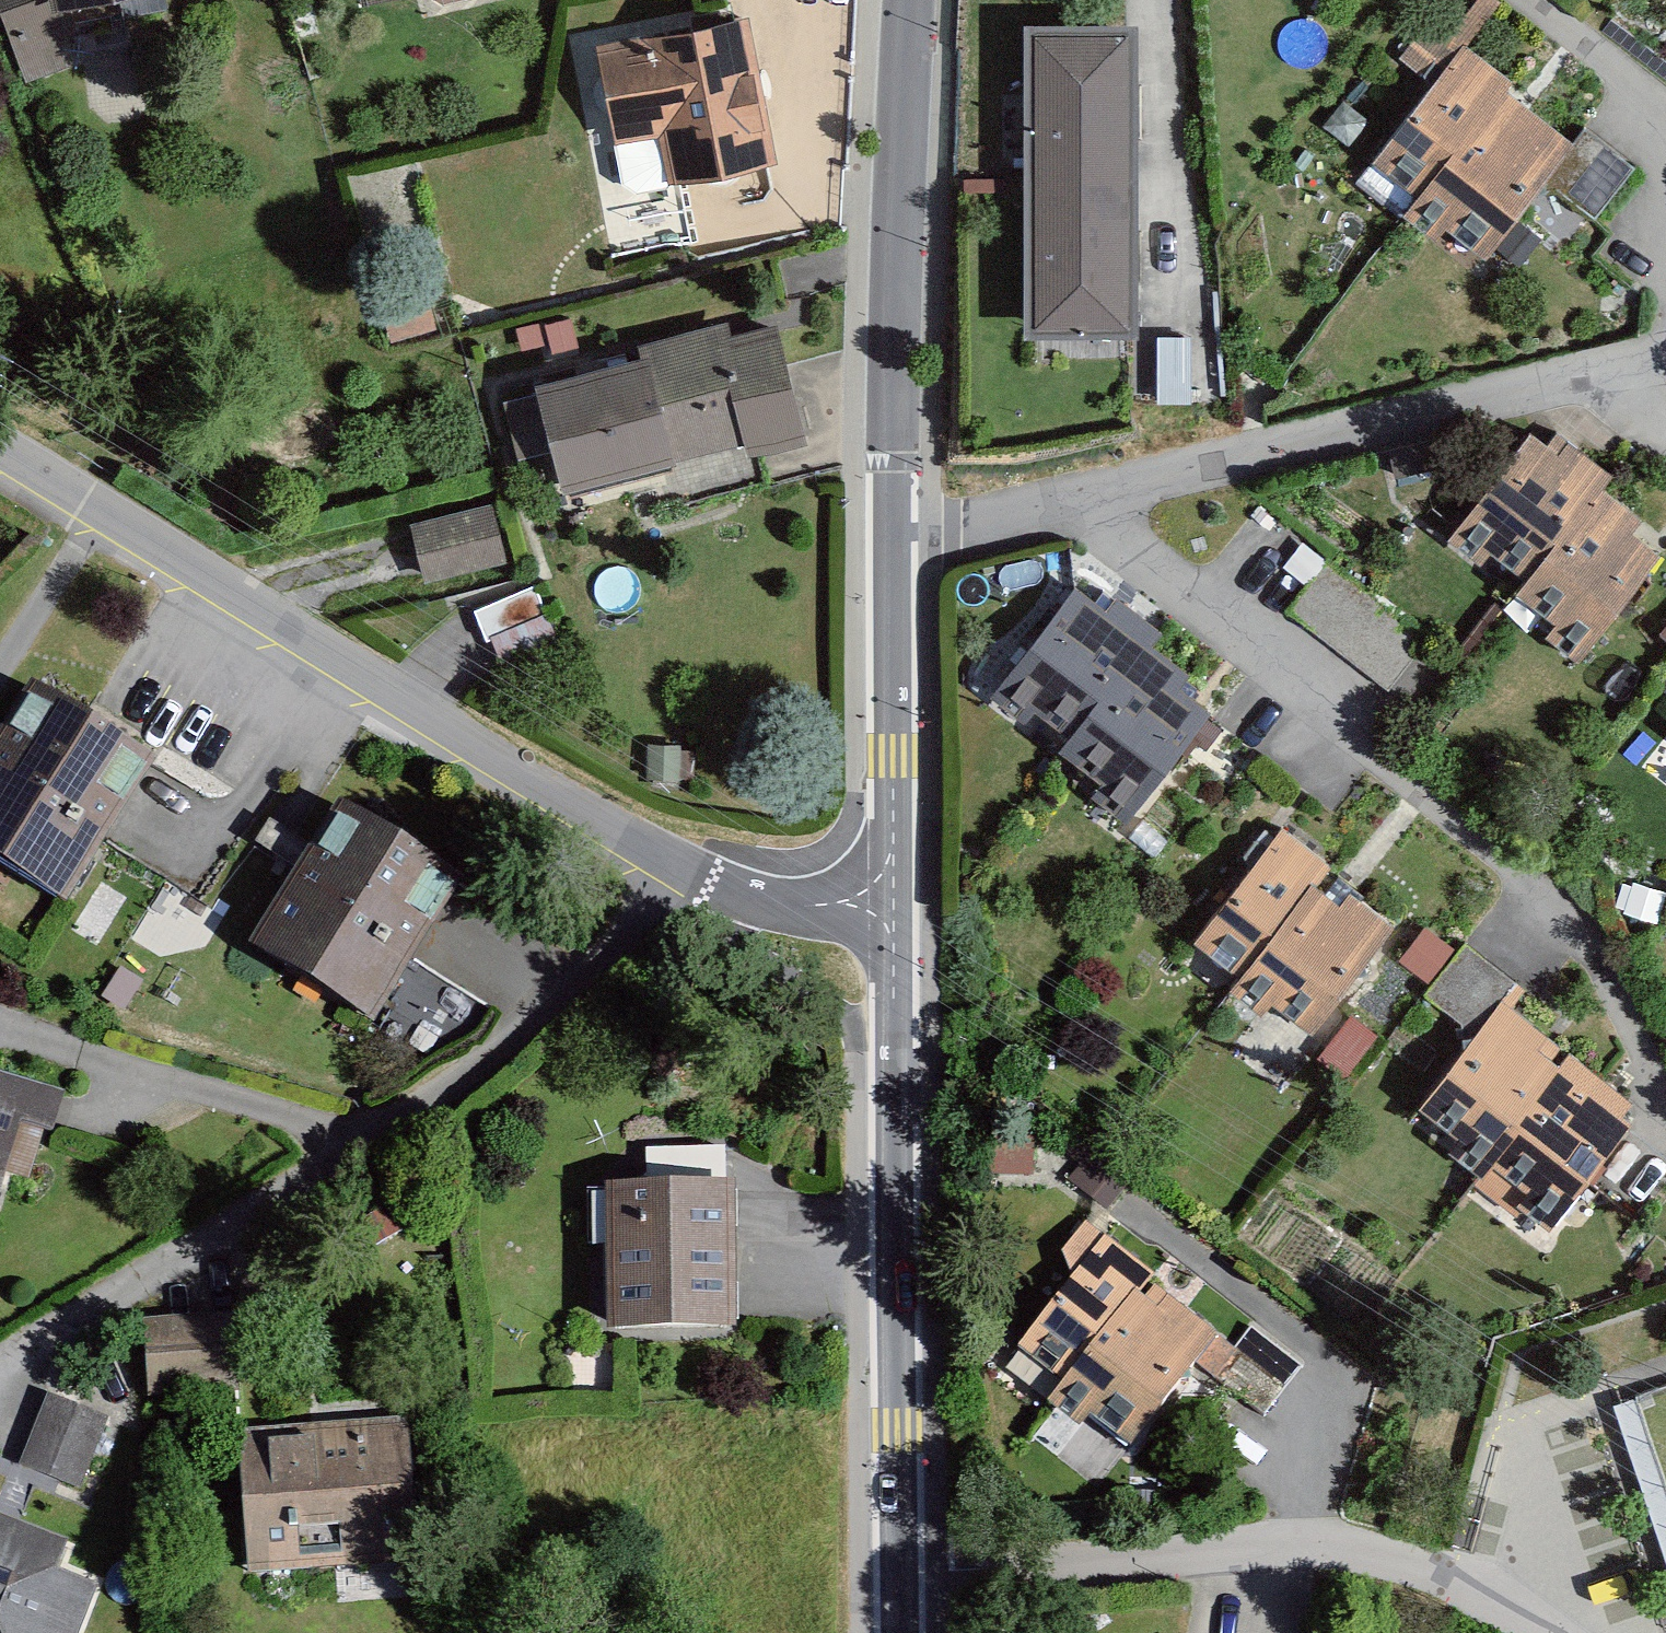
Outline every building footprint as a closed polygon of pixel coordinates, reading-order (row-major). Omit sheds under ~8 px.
[(72,72),(62,47),(81,40),(72,16),(51,20),(48,0),(0,0),(0,13),(28,89),(72,72)] [(51,20),(72,16),(161,0),(48,0),(51,20)] [(364,14),(426,0),(361,0),(364,14)] [(781,171),(753,23),(601,52),(620,152),(664,144),(673,191),(781,171)] [(1139,32),(1023,32),(1022,347),(1139,347),(1139,32)] [(1466,57),(1380,168),(1428,205),(1507,103),(1513,94),(1466,57)] [(1507,103),(1428,205),(1412,225),(1440,246),(1454,227),(1492,256),(1572,153),(1507,103)] [(384,291),(399,338),(435,327),(425,286),(384,291)] [(646,366),(540,391),(567,503),(807,446),(781,334),(736,344),(733,332),(643,353),(646,366)] [(1554,451),(1536,438),(1463,532),(1486,550),(1493,542),(1535,576),(1602,490),(1611,479),(1562,440),(1554,451)] [(1602,490),(1535,576),(1528,585),(1569,618),(1558,632),(1589,656),(1663,561),(1626,532),(1637,518),(1602,490)] [(499,513),(415,531),(428,590),(512,572),(499,513)] [(1332,562),(1293,609),(1394,691),(1433,643),(1332,562)] [(477,612),(500,661),(558,638),(537,585),(477,612)] [(1116,616),(1084,593),(1012,691),(1036,708),(1042,699),(1088,732),(1151,646),(1161,633),(1123,606),(1116,616)] [(1151,646),(1088,732),(1080,744),(1121,773),(1109,791),(1134,809),(1205,710),(1179,691),(1191,675),(1151,646)] [(163,754),(42,679),(0,746),(0,855),(72,899),(163,754)] [(649,738),(649,771),(690,770),(686,735),(649,738)] [(258,939),(382,1016),(472,873),(348,795),(258,939)] [(1337,871),(1292,836),(1212,937),(1257,972),(1323,889),(1337,871)] [(1355,914),(1323,889),(1257,972),(1249,983),(1270,1000),(1276,992),(1318,1025),(1394,929),(1363,905),(1355,914)] [(1567,1057),(1500,1009),(1432,1103),(1470,1130),(1459,1145),(1488,1166),(1494,1157),(1567,1057)] [(1567,1057),(1494,1157),(1538,1188),(1531,1198),(1560,1219),(1639,1109),(1567,1057)] [(11,1177),(35,1183),(49,1131),(60,1134),(72,1090),(0,1071),(0,1217),(11,1177)] [(740,1323),(738,1176),(605,1178),(608,1324),(740,1323)] [(1104,1233),(1018,1343),(1063,1379),(1048,1399),(1078,1426),(1089,1414),(1130,1443),(1218,1332),(1155,1283),(1155,1273),(1104,1233)] [(241,1315),(150,1319),(153,1398),(244,1394),(241,1315)] [(88,1491),(116,1420),(53,1395),(25,1466),(88,1491)] [(425,1564),(414,1418),(245,1431),(257,1578),(425,1564)] [(103,1585),(62,1569),(74,1540),(0,1511),(0,1632),(84,1632),(103,1585)]
